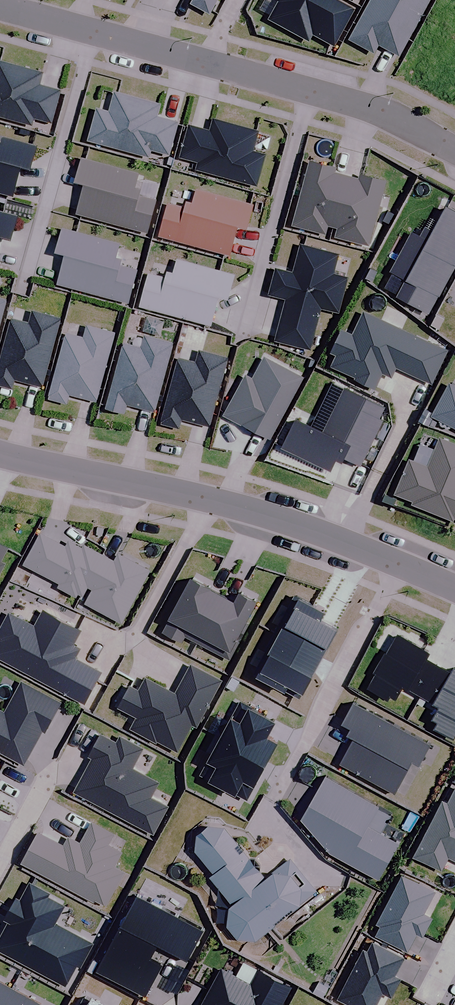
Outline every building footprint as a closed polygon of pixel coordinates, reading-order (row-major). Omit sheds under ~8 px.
[(190,4),(208,13),(215,0),(192,0),(190,4)] [(336,0),(278,0),(267,20),(307,41),(311,34),(333,46),(353,9),(336,0)] [(348,40),(372,53),(377,44),(397,55),(427,0),(370,0),(348,40)] [(29,127),(32,118),(49,123),(58,92),(37,86),(40,74),(0,62),(0,119),(29,127)] [(158,105),(113,92),(107,113),(96,109),(87,140),(147,157),(149,150),(167,155),(176,123),(155,117),(158,105)] [(208,131),(187,126),(178,158),(196,163),(194,169),(255,186),(263,156),(250,152),(256,133),(211,120),(208,131)] [(9,197),(17,167),(28,170),(34,147),(0,138),(0,195),(9,197)] [(135,175),(80,159),(74,184),(82,186),(74,214),(144,234),(154,201),(136,197),(138,189),(132,188),(135,175)] [(334,168),(309,161),(290,226),(323,235),(326,226),(331,228),(346,176),(333,173),(334,168)] [(357,180),(346,176),(331,228),(336,229),(334,238),(368,247),(386,183),(358,175),(357,180)] [(166,205),(157,237),(227,256),(235,228),(245,231),(252,206),(195,190),(191,204),(184,202),(182,209),(166,205)] [(427,314),(454,262),(454,212),(445,207),(432,232),(424,228),(419,237),(411,233),(380,289),(427,314)] [(0,212),(0,239),(8,242),(15,216),(0,212)] [(116,246),(62,230),(55,255),(63,257),(55,285),(126,305),(135,272),(117,268),(119,260),(113,258),(116,246)] [(336,254),(299,245),(291,274),(274,270),(268,296),(285,300),(274,341),(308,350),(319,308),(337,312),(345,279),(331,276),(336,254)] [(147,275),(137,307),(207,327),(215,298),(225,301),(232,276),(175,260),(171,274),(165,272),(163,280),(147,275)] [(58,318),(31,311),(28,324),(9,318),(0,350),(0,386),(9,389),(12,380),(39,387),(58,318)] [(446,351),(361,313),(351,336),(339,330),(329,353),(335,356),(330,368),(354,379),(353,381),(373,390),(380,374),(390,378),(394,368),(431,385),(446,351)] [(93,403),(113,335),(86,327),(83,340),(64,334),(46,399),(64,405),(67,396),(93,403)] [(151,413),(171,344),(144,336),(140,349),(122,344),(103,409),(122,414),(124,405),(151,413)] [(206,428),(226,359),(199,352),(195,364),(176,359),(158,424),(177,429),(179,421),(206,428)] [(268,439),(301,378),(263,358),(251,380),(244,376),(224,416),(268,439)] [(376,420),(381,408),(331,384),(309,430),(293,422),(280,450),(328,472),(333,461),(340,464),(342,459),(358,466),(380,422),(376,420)] [(429,418),(454,431),(454,388),(448,384),(429,418)] [(393,494),(412,502),(411,505),(451,522),(453,518),(454,519),(454,447),(438,440),(426,468),(407,461),(393,494)] [(44,528),(27,559),(64,579),(61,583),(82,595),(106,551),(88,541),(86,544),(72,536),(69,542),(44,528)] [(8,559),(4,557),(12,542),(0,535),(0,574),(8,559)] [(118,557),(106,551),(89,582),(95,586),(88,599),(124,619),(153,566),(122,549),(118,557)] [(201,637),(229,585),(199,569),(167,626),(186,636),(189,631),(201,637)] [(242,592),(229,585),(201,637),(234,655),(253,620),(250,619),(264,593),(247,583),(242,592)] [(305,592),(300,589),(280,626),(328,652),(346,620),(327,610),(332,601),(307,588),(305,592)] [(13,608),(0,631),(0,634),(4,636),(0,644),(0,653),(87,700),(104,669),(77,654),(83,644),(77,641),(85,626),(47,606),(38,622),(13,608)] [(328,652),(280,626),(257,668),(302,693),(308,681),(311,683),(328,652)] [(406,681),(425,692),(443,660),(430,653),(434,645),(403,628),(391,649),(389,648),(378,668),(380,669),(373,683),(392,693),(395,688),(400,691),(406,681)] [(199,723),(224,677),(194,660),(179,688),(151,673),(143,686),(134,681),(123,703),(141,712),(134,724),(160,738),(161,736),(180,747),(195,720),(199,723)] [(443,660),(425,692),(444,702),(437,713),(443,717),(440,723),(454,731),(454,666),(443,660)] [(26,760),(44,727),(47,728),(64,699),(26,678),(8,710),(0,705),(0,746),(26,760)] [(254,702),(244,696),(224,734),(270,759),(284,733),(275,728),(283,713),(256,698),(254,702)] [(433,739),(358,698),(347,717),(356,722),(352,729),(359,732),(344,759),(398,788),(416,755),(422,758),(433,739)] [(121,738),(104,729),(93,750),(97,753),(79,787),(156,829),(171,803),(154,794),(163,778),(135,763),(146,744),(124,732),(121,738)] [(270,759),(224,734),(204,769),(251,794),(270,759)] [(382,801),(330,773),(308,814),(335,848),(381,876),(402,839),(370,822),(382,801)] [(453,798),(448,795),(419,851),(446,865),(452,853),(454,855),(454,794),(453,798)] [(67,842),(42,828),(25,859),(97,898),(98,894),(109,900),(127,869),(116,863),(124,848),(110,840),(116,829),(96,818),(84,840),(72,833),(67,842)] [(262,933),(298,905),(300,907),(319,892),(317,889),(290,856),(271,872),(230,822),(215,819),(202,831),(200,846),(217,870),(215,872),(237,898),(232,919),(243,932),(262,933)] [(386,920),(380,932),(411,948),(420,929),(426,932),(435,915),(427,910),(439,888),(407,871),(382,918),(386,920)] [(33,877),(24,894),(21,893),(8,915),(11,917),(0,938),(0,945),(68,983),(81,960),(84,962),(96,940),(58,920),(68,902),(50,893),(53,888),(33,877)] [(207,925),(142,890),(102,964),(149,989),(166,959),(155,954),(164,938),(191,953),(207,925)] [(376,937),(371,946),(368,945),(342,994),(363,1004),(377,1004),(386,988),(395,992),(404,975),(398,972),(407,954),(376,937)] [(295,983),(264,966),(254,982),(225,966),(205,1001),(211,1004),(282,1004),(295,983)] [(15,983),(0,975),(0,1004),(4,1004),(15,983)] [(15,983),(4,1004),(43,1004),(46,1000),(15,983)]
